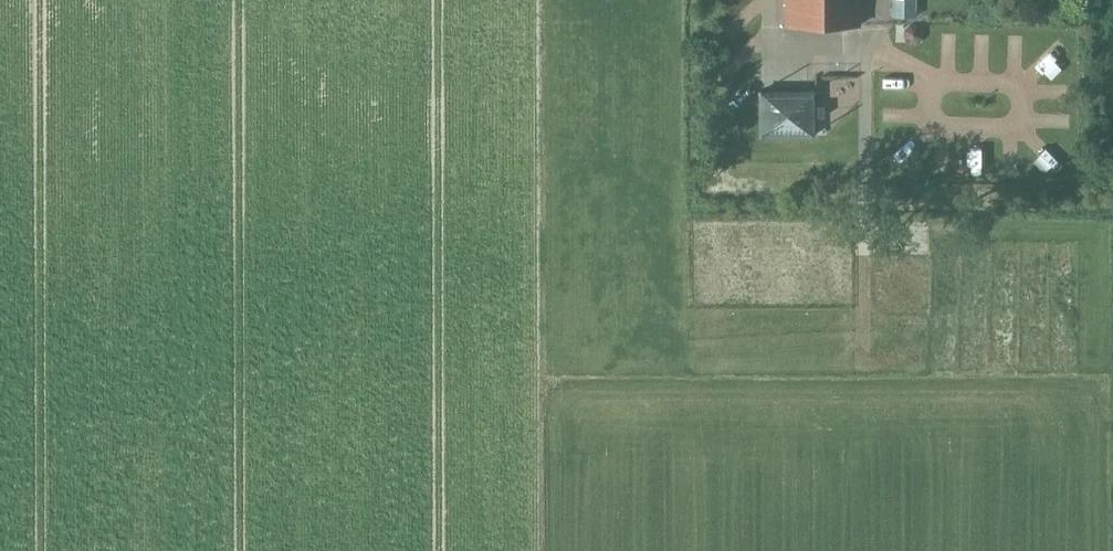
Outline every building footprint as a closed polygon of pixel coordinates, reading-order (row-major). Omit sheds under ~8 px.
[(785,25),(858,25),(858,0),(785,0),(785,25)] [(758,137),(814,137),(813,89),(757,90),(758,137)]
